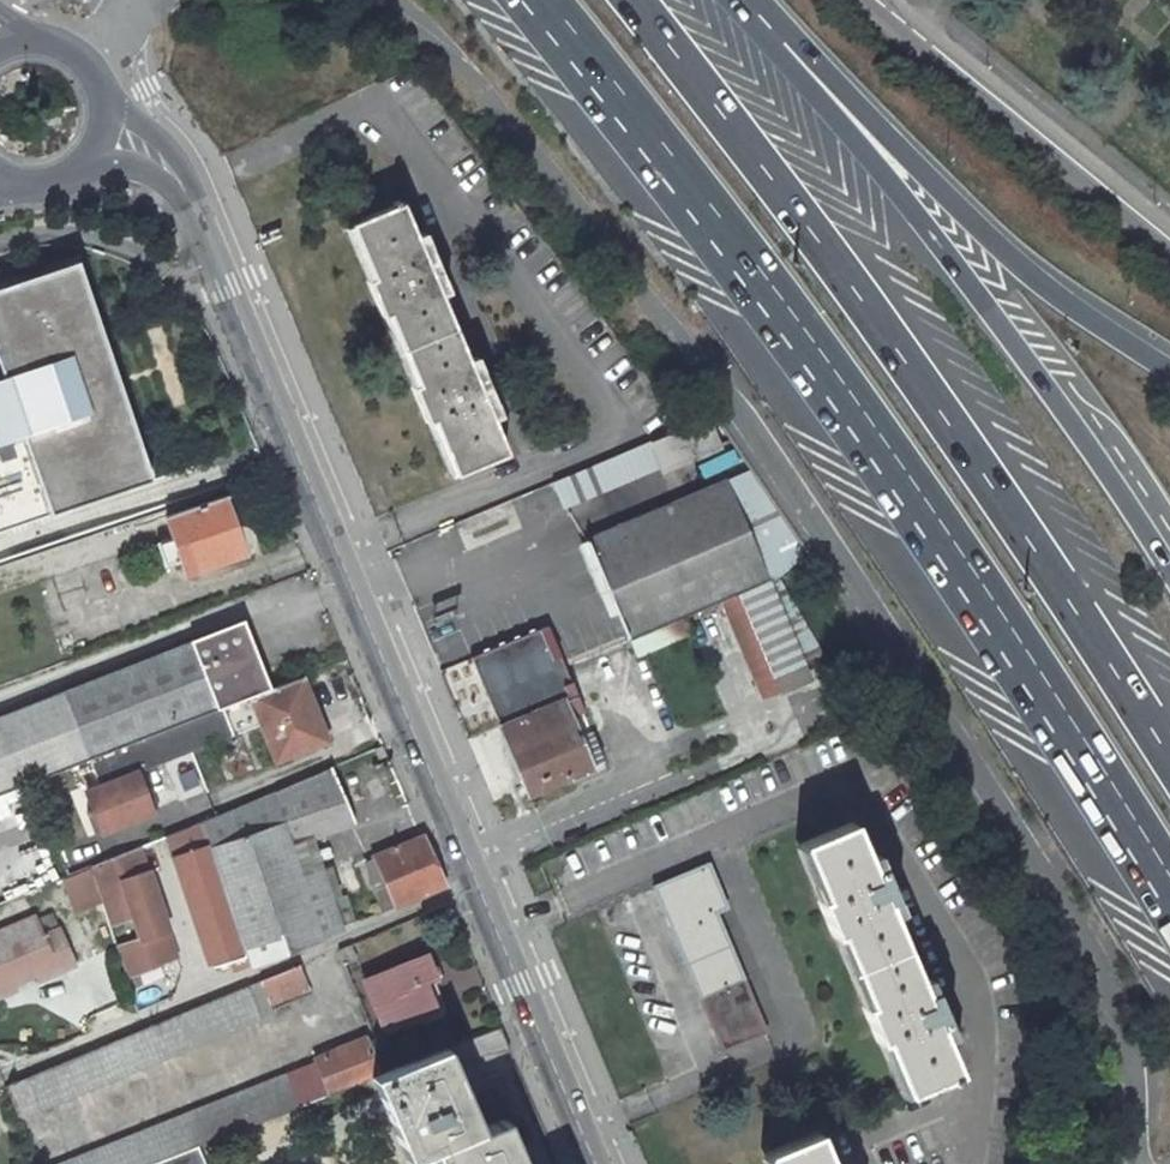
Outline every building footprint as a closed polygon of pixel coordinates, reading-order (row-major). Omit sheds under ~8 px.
[(401,202),(348,224),(370,278),(365,281),(381,318),(387,316),(415,385),(410,387),(426,424),(431,422),(454,476),(507,454),(493,420),(500,417),(476,358),(468,361),(457,333),(453,323),(441,296),(448,293),(423,233),(416,236),(401,202)] [(348,224),(344,226),(365,281),(370,278),(348,224)] [(12,454),(8,442),(21,438),(49,518),(155,482),(78,259),(0,286),(0,458),(12,454)] [(453,323),(460,320),(448,293),(441,296),(453,323)] [(387,316),(381,318),(410,387),(415,385),(387,316)] [(468,361),(476,358),(464,330),(457,333),(468,361)] [(664,470),(722,446),(706,408),(684,423),(687,427),(652,442),(664,470)] [(454,476),(431,422),(426,424),(449,478),(454,476)] [(659,467),(649,443),(552,483),(562,508),(659,467)] [(814,564),(785,521),(751,470),(587,539),(629,641),(686,617),(729,599),(741,594),(771,582),(777,579),(814,564)] [(232,493),(223,496),(234,527),(244,527),(232,493)] [(244,527),(234,527),(223,496),(165,516),(173,538),(158,544),(165,563),(180,560),(185,574),(244,554),(246,552),(251,543),(251,540),(251,535),(244,527)] [(777,579),(771,582),(806,666),(824,658),(777,579)] [(775,678),(806,666),(771,582),(741,594),(775,678)] [(741,594),(729,599),(763,682),(775,678),(741,594)] [(692,633),(686,617),(629,641),(636,656),(692,633)] [(89,759),(180,723),(268,689),(242,621),(0,716),(0,794),(89,759)] [(275,759),(326,740),(300,676),(268,689),(180,723),(191,751),(261,723),(275,759)] [(547,676),(492,699),(502,726),(500,727),(524,787),(547,778),(550,785),(558,781),(555,775),(572,768),(578,782),(607,770),(587,726),(575,731),(570,722),(562,701),(558,703),(547,676)] [(763,697),(781,691),(775,678),(763,682),(757,685),(763,697)] [(583,716),(570,722),(575,731),(587,726),(583,716)] [(136,772),(191,751),(180,723),(89,759),(100,787),(86,792),(93,810),(101,831),(151,812),(143,790),(136,772)] [(374,749),(379,760),(387,756),(381,745),(374,749)] [(331,766),(202,822),(250,965),(341,930),(321,870),(302,877),(287,838),(294,835),(297,843),(355,822),(331,766)] [(572,768),(555,775),(558,781),(561,789),(578,782),(572,768)] [(524,787),(527,794),(550,785),(547,778),(524,787)] [(158,809),(150,788),(143,790),(151,812),(158,809)] [(101,831),(93,810),(86,813),(95,834),(101,831)] [(202,822),(166,836),(214,980),(250,965),(202,822)] [(926,976),(919,980),(891,915),(899,912),(874,852),(866,856),(852,822),(799,844),(811,872),(822,898),(819,899),(816,901),(832,938),(837,935),(866,1004),(861,1006),(877,1044),(882,1041),(905,1096),(958,1073),(943,1039),(951,1035),(926,976)] [(395,906),(444,885),(422,836),(373,856),(395,906)] [(176,955),(139,847),(125,853),(91,867),(106,913),(130,905),(136,923),(112,931),(127,977),(176,955)] [(716,913),(728,908),(709,863),(653,886),(722,1052),(767,1033),(716,913)] [(29,871),(7,875),(10,892),(32,888),(29,871)] [(819,899),(822,898),(811,872),(808,874),(819,899)] [(74,963),(60,927),(44,934),(36,915),(0,929),(0,986),(12,981),(35,972),(37,978),(74,963)] [(351,946),(339,950),(344,963),(356,957),(351,946)] [(435,979),(425,954),(363,980),(384,1032),(436,1010),(425,983),(435,979)] [(298,965),(8,1084),(21,1118),(275,1013),(273,1009),(310,992),(298,965)] [(14,987),(12,981),(0,986),(0,993),(14,987)] [(329,1095),(372,1078),(378,1075),(372,1057),(365,1038),(315,1058),(329,1095)] [(432,1151),(438,1163),(523,1163),(504,1120),(480,1130),(445,1048),(389,1071),(378,1075),(372,1078),(408,1162),(432,1151)] [(378,1075),(389,1071),(382,1053),(372,1057),(378,1075)] [(313,1101),(310,1094),(300,1067),(58,1163),(153,1163),(198,1146),(313,1101)] [(310,1094),(313,1101),(319,1099),(316,1092),(310,1094)] [(764,1153),(769,1163),(831,1163),(817,1131),(764,1153)] [(198,1146),(153,1163),(205,1163),(198,1146)] [(764,1153),(759,1155),(763,1163),(769,1163),(764,1153)]
